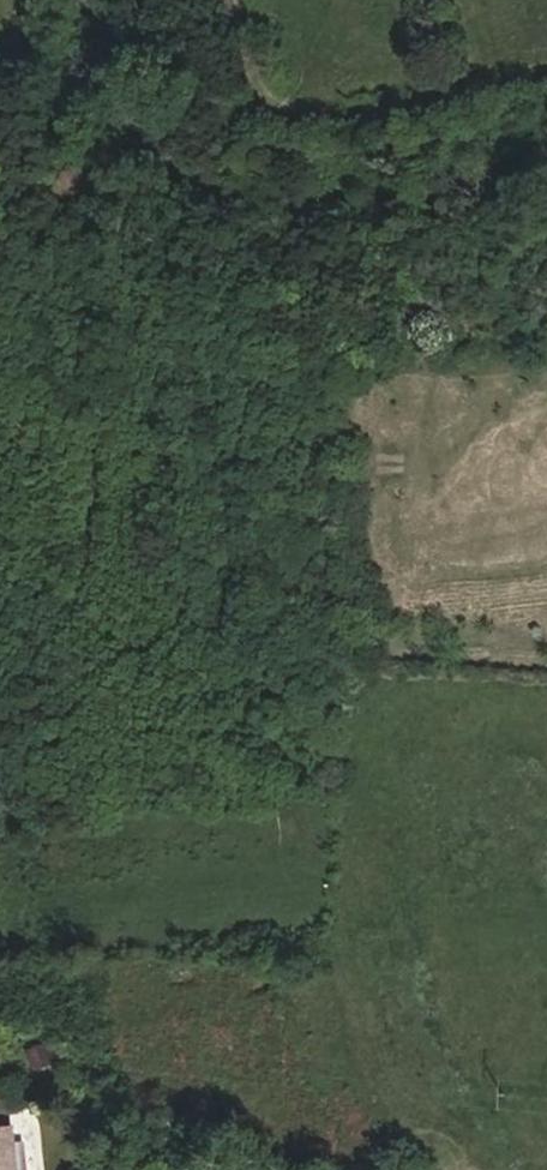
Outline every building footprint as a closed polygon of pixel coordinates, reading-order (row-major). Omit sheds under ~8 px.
[(7,1134),(0,1135),(0,1169),(12,1169),(7,1134)]
